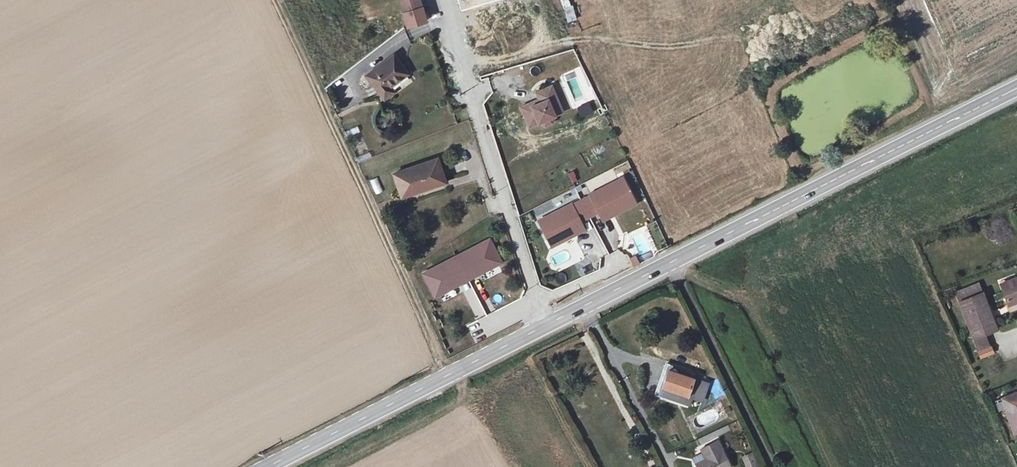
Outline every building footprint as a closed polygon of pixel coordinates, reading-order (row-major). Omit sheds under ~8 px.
[(429,21),(423,0),(398,0),(406,28),(429,21)] [(568,22),(576,20),(569,0),(560,0),(568,22)] [(409,77),(393,53),(365,74),(386,104),(398,95),(393,89),(409,77)] [(538,100),(520,108),(524,117),(528,115),(533,126),(538,124),(545,127),(552,123),(555,116),(553,112),(561,108),(551,86),(535,93),(538,100)] [(580,117),(593,113),(591,103),(578,107),(580,117)] [(528,115),(524,117),(529,128),(533,126),(528,115)] [(359,163),(372,158),(370,152),(357,156),(359,163)] [(447,178),(439,156),(395,172),(404,198),(415,195),(413,188),(447,178)] [(572,202),(538,219),(548,238),(570,227),(574,234),(585,228),(580,219),(598,210),(603,219),(614,214),(610,207),(633,196),(623,176),(590,193),(590,195),(573,204),(572,202)] [(633,196),(610,207),(614,214),(636,202),(633,196)] [(570,227),(548,238),(551,245),(574,234),(570,227)] [(423,275),(436,298),(502,263),(489,239),(423,275)] [(417,289),(425,287),(421,272),(414,274),(417,289)] [(1000,283),(1007,305),(1016,301),(1016,277),(1000,283)] [(983,291),(956,302),(971,340),(1000,330),(983,291)] [(434,322),(446,317),(441,307),(430,313),(434,322)] [(666,369),(662,389),(673,391),(672,399),(686,402),(688,394),(703,397),(708,379),(666,369)] [(1001,396),(1014,430),(1016,429),(1016,391),(1001,396)] [(694,465),(695,466),(731,466),(716,440),(700,450),(704,459),(694,465)] [(747,466),(757,466),(758,466),(752,452),(742,457),(747,466)]
